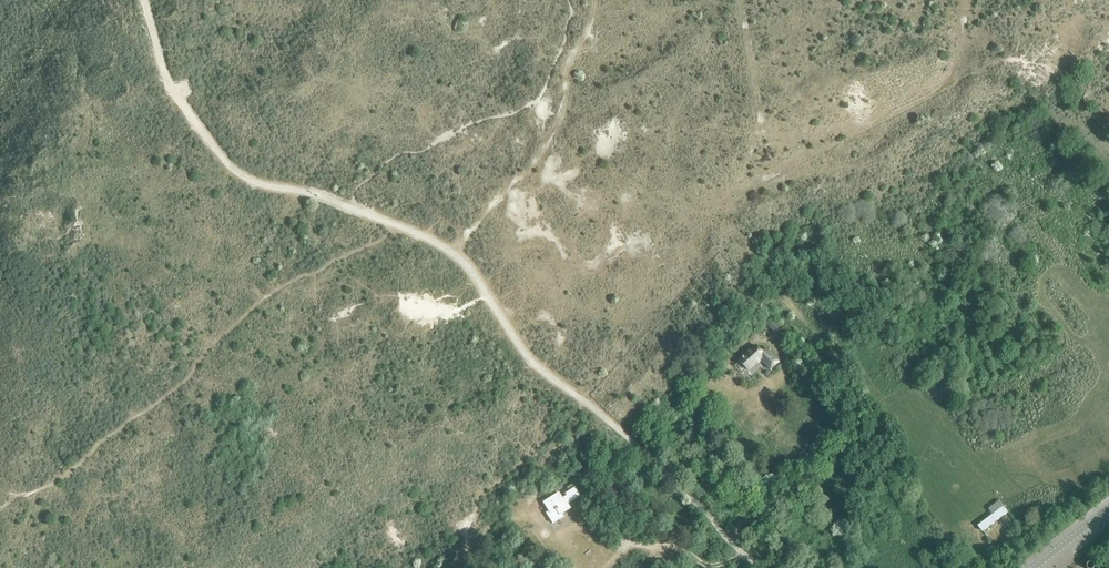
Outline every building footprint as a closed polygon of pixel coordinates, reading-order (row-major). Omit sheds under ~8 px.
[(765,323),(774,334),(781,327),(772,317),(765,323)] [(768,351),(764,355),(756,345),(739,360),(748,370),(760,359),(769,369),(778,361),(768,351)] [(569,510),(566,506),(579,497),(573,489),(565,494),(566,497),(562,499),(559,494),(544,504),(549,512),(547,513),(554,523),(564,516),(563,515),(569,510)] [(978,526),(982,532),(1008,512),(999,500),(988,509),(992,514),(978,526)]
